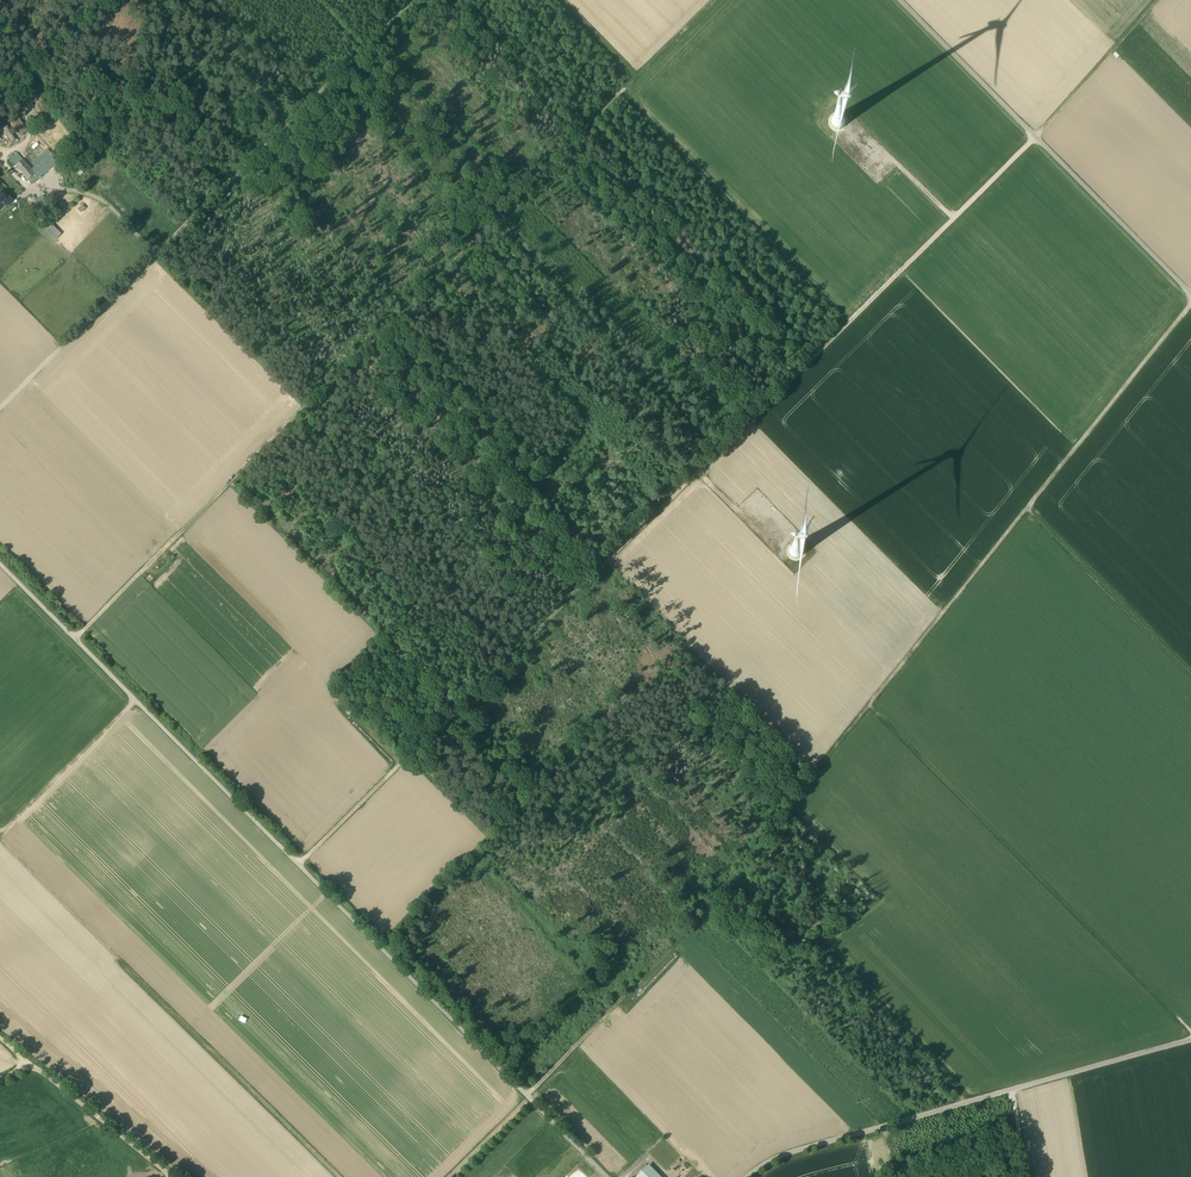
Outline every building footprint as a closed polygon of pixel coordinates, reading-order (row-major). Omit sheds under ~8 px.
[(36,105),(48,119),(55,113),(43,99),(36,105)] [(9,119),(20,135),(24,132),(28,130),(25,125),(15,111),(10,114),(12,117),(9,119)] [(11,140),(16,137),(3,116),(0,118),(0,122),(11,140)] [(35,172),(39,177),(53,165),(56,168),(62,164),(48,148),(32,162),(38,169),(35,172)] [(10,158),(16,164),(21,159),(16,153),(14,155),(12,156),(10,154),(10,155),(9,156),(10,158)] [(23,158),(21,159),(16,164),(30,181),(31,180),(33,182),(39,177),(35,172),(31,169),(32,168),(23,158)] [(4,202),(6,205),(9,202),(12,199),(7,193),(5,195),(0,190),(0,206),(4,202)] [(83,204),(78,209),(82,213),(87,208),(83,204)] [(47,229),(56,238),(59,234),(51,225),(47,229)] [(9,391),(3,398),(6,400),(12,394),(9,391)] [(755,484),(761,479),(751,467),(745,472),(755,484)] [(768,470),(762,475),(765,478),(771,473),(768,470)] [(771,489),(765,495),(770,500),(776,495),(771,489)] [(944,1087),(950,1093),(952,1091),(946,1085),(944,1087)] [(649,1165),(637,1176),(661,1176),(649,1165)]
